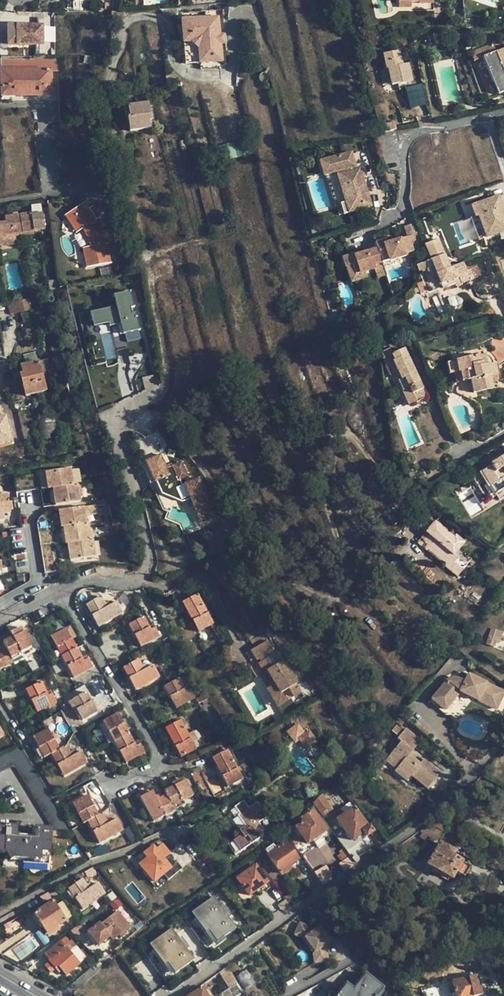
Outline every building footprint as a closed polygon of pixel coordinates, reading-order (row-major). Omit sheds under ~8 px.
[(219,16),(182,19),(186,64),(223,61),(219,16)] [(43,44),(43,25),(8,25),(8,44),(43,44)] [(470,53),(473,61),(483,57),(497,52),(493,43),(470,53)] [(401,48),(385,51),(390,84),(413,80),(410,61),(403,62),(401,48)] [(499,95),(503,93),(503,49),(497,52),(483,57),(499,95)] [(59,55),(34,57),(34,59),(2,60),(2,72),(1,72),(2,97),(13,97),(13,94),(35,93),(35,96),(51,95),(51,71),(60,70),(59,55)] [(489,99),(499,95),(483,57),(473,61),(489,99)] [(405,87),(410,108),(427,104),(422,83),(405,87)] [(151,128),(150,121),(152,120),(148,103),(127,107),(129,117),(127,118),(129,131),(151,128)] [(350,151),(318,161),(322,174),(340,169),(349,199),(340,202),(343,212),(370,204),(358,163),(354,164),(350,151)] [(474,205),(478,216),(480,215),(488,237),(503,232),(503,204),(501,196),(474,205)] [(89,202),(75,212),(87,230),(94,247),(86,248),(89,268),(114,264),(109,231),(101,220),(105,217),(97,206),(94,208),(89,202)] [(75,212),(68,217),(80,235),(87,230),(75,212)] [(16,235),(35,232),(35,231),(39,230),(36,213),(4,218),(5,223),(0,224),(0,246),(16,243),(16,235)] [(404,226),(408,236),(410,236),(412,245),(423,242),(417,223),(404,226)] [(414,251),(412,245),(410,236),(408,236),(392,241),(388,243),(387,239),(375,242),(378,249),(381,261),(388,259),(389,261),(407,255),(407,253),(414,251)] [(425,244),(431,259),(444,254),(438,239),(425,244)] [(346,268),(347,267),(352,266),(355,274),(365,271),(375,268),(374,263),(381,261),(378,249),(360,254),(354,256),(353,253),(342,257),(346,268)] [(467,271),(464,262),(451,267),(444,254),(431,259),(417,265),(420,273),(434,267),(443,288),(456,283),(461,280),(462,283),(475,278),(471,269),(467,271)] [(385,274),(381,261),(374,263),(375,268),(378,277),(385,274)] [(367,278),(365,271),(355,274),(352,266),(347,267),(351,283),(367,278)] [(490,276),(479,281),(488,297),(497,293),(490,276)] [(423,281),(417,283),(419,288),(415,289),(417,293),(420,292),(421,294),(427,292),(423,281)] [(108,412),(136,404),(106,285),(73,293),(94,378),(98,377),(108,412)] [(30,298),(7,304),(10,315),(33,309),(30,298)] [(383,359),(386,366),(393,362),(400,377),(397,378),(403,391),(406,389),(413,404),(427,398),(407,355),(404,349),(393,354),(390,348),(382,352),(384,358),(383,359)] [(459,372),(462,372),(468,370),(471,380),(474,392),(494,388),(493,383),(495,383),(498,376),(495,363),(488,365),(485,354),(457,360),(459,372)] [(47,360),(38,362),(42,374),(51,372),(47,360)] [(55,387),(52,377),(43,380),(42,374),(38,362),(21,365),(23,374),(21,375),(26,395),(55,387)] [(395,374),(397,378),(400,377),(393,362),(386,366),(391,376),(395,374)] [(464,381),(471,380),(468,370),(462,372),(464,381)] [(152,374),(142,377),(145,389),(155,386),(152,374)] [(410,406),(413,404),(406,389),(403,391),(410,406)] [(15,439),(9,416),(7,416),(4,406),(0,407),(0,443),(15,439)] [(488,488),(503,479),(503,446),(503,444),(486,454),(492,466),(473,477),(478,486),(485,482),(488,488)] [(213,508),(199,478),(182,486),(179,480),(188,476),(181,462),(166,469),(160,455),(145,461),(155,482),(156,482),(162,494),(182,502),(190,498),(195,496),(202,513),(213,508)] [(48,489),(53,488),(73,485),(70,469),(45,472),(48,489)] [(15,479),(17,492),(38,489),(36,476),(15,479)] [(503,479),(488,488),(493,496),(503,489),(503,481),(503,479)] [(78,484),(73,485),(53,488),(55,505),(80,502),(78,484)] [(10,501),(8,494),(0,495),(0,503),(10,501)] [(202,513),(195,496),(190,498),(201,523),(216,516),(213,508),(202,513)] [(10,501),(0,503),(0,521),(3,520),(1,511),(14,509),(12,501),(10,501)] [(61,527),(63,527),(86,524),(85,516),(97,514),(97,506),(59,511),(61,527)] [(52,529),(55,528),(53,512),(46,513),(40,516),(39,518),(37,524),(45,573),(58,571),(52,529)] [(426,536),(420,542),(428,548),(447,564),(445,566),(457,576),(462,569),(455,563),(458,558),(466,565),(469,561),(473,564),(475,561),(460,548),(465,542),(456,534),(454,536),(435,520),(426,530),(423,533),(426,536)] [(89,523),(86,524),(63,527),(66,544),(68,544),(91,540),(89,523)] [(418,539),(420,542),(426,536),(423,533),(418,539)] [(426,551),(428,548),(420,542),(418,539),(416,542),(426,551)] [(93,540),(91,540),(68,544),(70,561),(95,557),(93,540)] [(462,569),(466,565),(458,558),(455,563),(462,569)] [(199,632),(214,623),(198,594),(182,602),(199,632)] [(108,607),(106,604),(101,596),(86,605),(99,626),(123,613),(117,601),(111,605),(108,607)] [(141,647),(160,636),(154,624),(150,626),(145,617),(129,625),(141,647)] [(70,635),(74,633),(70,626),(51,637),(61,656),(77,647),(73,639),(70,635)] [(10,633),(13,638),(23,632),(21,627),(10,633)] [(490,628),(487,638),(494,641),(498,642),(501,631),(490,628)] [(3,643),(5,647),(12,658),(31,647),(23,632),(13,638),(3,643)] [(253,640),(258,648),(269,641),(264,633),(253,640)] [(494,641),(487,638),(485,644),(492,646),(494,641)] [(271,640),(269,641),(258,648),(253,651),(259,660),(262,658),(264,661),(270,670),(266,672),(260,663),(255,666),(270,690),(278,685),(284,693),(292,688),(296,696),(305,691),(280,651),(278,652),(271,640)] [(12,658),(5,647),(0,649),(0,670),(14,662),(12,658)] [(83,657),(77,647),(61,656),(73,678),(93,666),(88,659),(85,661),(83,657)] [(145,670),(143,666),(139,659),(123,668),(136,690),(160,676),(154,665),(149,667),(145,670)] [(264,661),(260,663),(266,672),(270,670),(264,661)] [(463,674),(460,679),(466,682),(469,677),(463,674)] [(469,677),(466,682),(460,679),(459,679),(457,678),(452,679),(448,681),(433,700),(446,711),(461,693),(497,710),(503,696),(503,692),(470,675),(469,677)] [(187,691),(185,688),(179,678),(164,686),(177,708),(196,697),(191,689),(187,691)] [(49,695),(47,692),(42,682),(26,690),(37,712),(57,702),(53,694),(49,695)] [(279,706),(296,696),(292,688),(284,693),(278,685),(270,690),(279,706)] [(98,712),(94,705),(91,700),(87,692),(71,701),(83,721),(98,712)] [(199,704),(210,698),(207,694),(197,699),(199,704)] [(114,741),(129,733),(118,713),(103,722),(104,724),(114,741)] [(194,742),(189,734),(181,719),(165,728),(182,757),(198,749),(194,742)] [(99,726),(110,744),(114,741),(104,724),(99,726)] [(296,743),(301,739),(311,732),(309,729),(304,732),(299,725),(289,732),(296,743)] [(33,737),(44,758),(51,754),(60,749),(49,728),(33,737)] [(194,731),(189,734),(194,742),(199,739),(194,731)] [(401,764),(398,769),(396,770),(408,781),(413,775),(428,789),(442,773),(424,758),(417,767),(411,762),(407,758),(410,754),(408,752),(417,742),(404,731),(395,742),(398,745),(390,755),(401,764)] [(317,742),(311,732),(301,739),(307,749),(317,742)] [(137,746),(134,741),(129,733),(114,741),(127,763),(145,752),(141,744),(137,746)] [(419,744),(417,742),(408,752),(410,754),(419,744)] [(73,756),(70,752),(67,745),(60,749),(51,754),(64,776),(88,762),(82,752),(77,754),(73,756)] [(229,749),(212,757),(228,787),(244,778),(229,749)] [(386,759),(398,769),(401,764),(390,755),(386,759)] [(173,782),(175,786),(186,780),(184,777),(173,782)] [(186,780),(175,786),(165,791),(167,794),(175,809),(184,803),(183,801),(194,795),(186,780)] [(176,810),(175,809),(167,794),(160,798),(158,800),(156,796),(153,791),(141,797),(154,822),(176,810)] [(83,824),(88,821),(99,815),(88,795),(72,804),(83,824)] [(322,795),(313,803),(320,814),(330,806),(322,795)] [(245,826),(239,831),(242,835),(228,845),(235,856),(260,839),(258,835),(264,830),(259,822),(267,816),(257,802),(249,808),(244,801),(235,807),(239,814),(238,815),(245,826)] [(367,836),(371,834),(374,832),(370,826),(369,827),(350,801),(343,806),(348,812),(337,819),(352,841),(364,832),(367,836)] [(308,845),(330,828),(320,814),(313,803),(306,810),(299,817),(303,822),(296,828),(308,845)] [(109,823),(103,813),(99,815),(88,821),(100,843),(124,831),(118,819),(109,823)] [(448,821),(440,816),(437,818),(433,825),(430,824),(420,831),(422,832),(428,835),(436,840),(448,821)] [(49,853),(50,830),(35,830),(34,840),(15,840),(15,828),(0,828),(0,853),(14,854),(14,859),(40,861),(40,853),(49,853)] [(381,846),(385,843),(375,830),(374,832),(371,834),(374,837),(381,846)] [(379,848),(381,846),(374,837),(372,839),(379,848)] [(276,848),(273,844),(264,850),(282,874),(284,873),(286,875),(290,872),(290,869),(291,868),(289,866),(299,859),(286,841),(276,848)] [(304,855),(313,870),(334,858),(325,843),(304,855)] [(465,877),(471,867),(452,855),(455,851),(441,843),(428,864),(452,879),(456,872),(465,877)] [(168,880),(176,873),(171,867),(175,864),(169,857),(165,861),(164,858),(170,853),(163,844),(157,849),(154,846),(144,853),(148,857),(140,864),(154,882),(163,874),(168,880)] [(356,863),(351,856),(341,863),(346,870),(356,863)] [(249,896),(268,882),(255,865),(236,879),(249,896)] [(315,871),(321,883),(332,877),(326,865),(315,871)] [(96,873),(94,868),(85,873),(88,877),(90,876),(91,876),(96,873)] [(90,883),(87,885),(83,878),(68,888),(83,909),(105,894),(98,883),(92,887),(90,883)] [(112,902),(117,898),(112,891),(111,890),(106,893),(112,902)] [(214,898),(208,890),(198,896),(203,905),(214,898)] [(62,900),(54,905),(65,921),(73,916),(62,900)] [(47,933),(65,921),(54,905),(52,902),(34,914),(47,933)] [(197,921),(187,910),(183,914),(193,925),(197,921)] [(113,941),(119,936),(126,931),(130,927),(117,911),(101,924),(100,923),(87,932),(98,946),(110,937),(113,941)] [(193,925),(183,914),(179,917),(177,915),(158,933),(174,952),(194,935),(188,928),(193,925)] [(12,920),(4,925),(6,929),(14,924),(12,920)] [(300,923),(295,934),(304,938),(305,937),(315,952),(314,953),(314,963),(327,961),(326,944),(330,942),(320,927),(316,930),(300,923)] [(39,945),(24,929),(16,937),(19,941),(10,950),(20,961),(39,945)] [(158,933),(152,937),(171,960),(177,955),(174,952),(158,933)] [(177,955),(197,938),(194,935),(174,952),(177,955)] [(50,961),(49,962),(55,969),(58,966),(62,971),(66,976),(80,963),(71,951),(76,946),(71,940),(69,942),(66,937),(45,954),(50,961)] [(304,938),(303,939),(312,954),(314,953),(315,952),(305,937),(304,938)] [(39,970),(49,962),(50,961),(45,954),(33,964),(39,970)] [(447,968),(444,960),(432,965),(436,976),(442,973),(440,969),(447,968)] [(238,983),(228,966),(220,972),(229,988),(238,983)] [(238,974),(245,987),(254,983),(247,970),(238,974)] [(427,984),(421,972),(403,981),(409,994),(427,984)] [(346,984),(337,995),(377,995),(383,988),(366,974),(353,989),(346,984)] [(455,993),(456,995),(478,995),(484,995),(479,975),(452,981),(455,993)] [(191,995),(207,995),(205,992),(207,990),(205,987),(191,995)]
